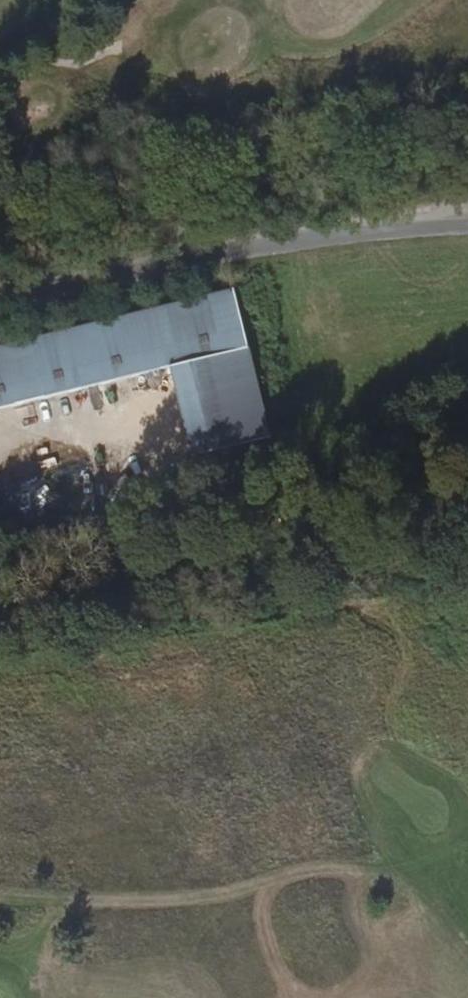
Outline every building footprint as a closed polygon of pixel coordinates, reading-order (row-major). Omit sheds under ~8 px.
[(0,353),(0,417),(168,377),(188,461),(266,442),(232,298),(0,353)]
